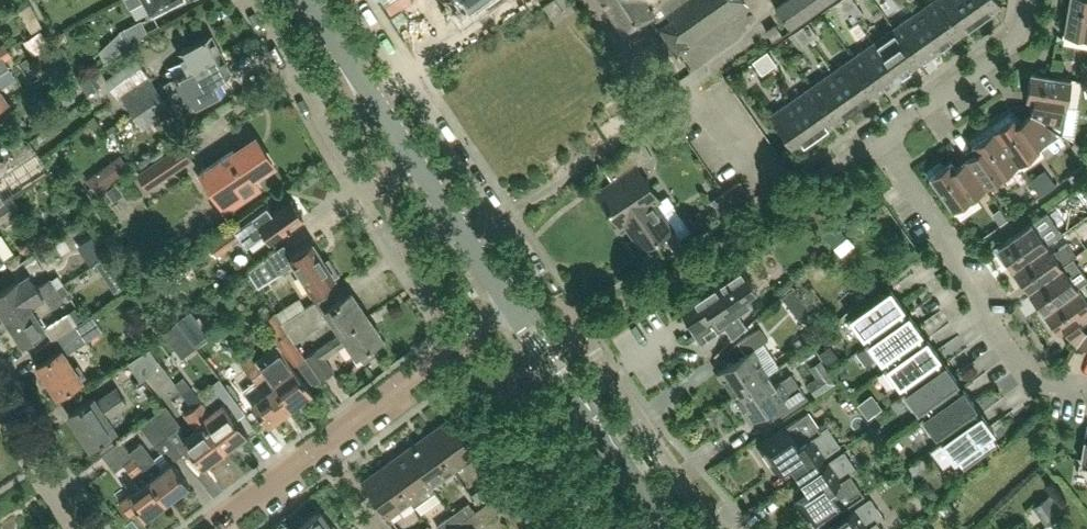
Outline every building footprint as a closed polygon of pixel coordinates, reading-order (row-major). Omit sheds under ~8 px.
[(152,12),(175,0),(146,0),(152,12)] [(462,9),(475,0),(453,0),(462,9)] [(625,31),(648,16),(655,11),(651,4),(657,0),(604,0),(625,31)] [(776,4),(792,26),(812,12),(804,0),(781,0),(776,4)] [(812,12),(829,0),(804,0),(812,12)] [(851,11),(843,0),(839,0),(835,3),(844,16),(851,11)] [(851,11),(858,6),(854,0),(843,0),(851,11)] [(936,0),(933,0),(914,13),(939,48),(960,34),(936,0)] [(967,0),(936,0),(960,34),(980,19),(967,0)] [(998,0),(967,0),(980,19),(1001,4),(998,0)] [(1062,38),(1086,42),(1086,0),(1069,0),(1062,38)] [(776,4),(756,18),(772,40),(792,26),(776,4)] [(828,9),(823,12),(828,21),(834,18),(828,9)] [(939,48),(914,13),(894,27),(919,62),(939,48)] [(672,17),(660,25),(678,51),(690,43),(672,17)] [(756,18),(735,32),(751,55),(772,40),(756,18)] [(129,45),(147,31),(142,20),(121,31),(129,45)] [(808,22),(801,27),(810,40),(817,35),(808,22)] [(803,45),(810,40),(801,27),(794,32),(803,45)] [(919,62),(894,27),(873,42),(898,77),(919,62)] [(735,32),(715,47),(731,69),(751,55),(735,32)] [(168,80),(222,53),(212,33),(178,50),(182,59),(170,65),(172,68),(168,70),(171,77),(168,79),(168,80)] [(0,45),(0,52),(5,59),(13,54),(5,42),(0,45)] [(898,77),(873,42),(853,56),(877,91),(898,77)] [(715,47),(694,62),(710,84),(731,69),(715,47)] [(767,51),(760,56),(769,69),(777,63),(767,51)] [(224,76),(232,72),(222,53),(168,80),(174,92),(197,80),(206,98),(229,86),(224,76)] [(762,74),(769,69),(760,56),(753,61),(762,74)] [(877,91),(853,56),(832,71),(857,106),(877,91)] [(1053,57),(1050,75),(1061,77),(1064,59),(1053,57)] [(157,84),(138,58),(107,80),(119,96),(121,95),(133,112),(162,92),(156,85),(157,84)] [(857,106),(832,71),(812,85),(836,120),(857,106)] [(1031,113),(1062,133),(1067,106),(1072,107),(1076,80),(1061,77),(1050,75),(1031,72),(1026,99),(1033,100),(1031,113)] [(836,120),(812,85),(791,100),(816,135),(836,120)] [(8,101),(0,88),(0,106),(8,101)] [(144,128),(173,108),(162,92),(133,112),(144,128)] [(816,135),(791,100),(770,115),(795,150),(816,135)] [(991,126),(1021,168),(1043,153),(1040,149),(1062,133),(1031,113),(1020,121),(1013,111),(991,126)] [(999,184),(1021,168),(991,126),(969,142),(976,152),(966,159),(986,187),(996,180),(999,184)] [(30,138),(36,159),(56,153),(50,132),(30,138)] [(260,187),(252,175),(270,163),(255,140),(236,153),(233,149),(222,156),(222,157),(201,172),(208,183),(212,181),(228,206),(225,208),(226,210),(260,187)] [(1070,143),(1084,163),(1086,161),(1086,149),(1074,140),(1070,143)] [(660,200),(637,165),(652,155),(643,142),(613,162),(622,174),(597,191),(621,226),(625,224),(642,249),(662,235),(672,249),(683,241),(680,237),(690,231),(672,205),(662,211),(656,203),(660,200)] [(192,159),(181,143),(156,159),(168,175),(192,159)] [(131,169),(119,154),(86,179),(98,195),(131,169)] [(975,194),(986,187),(966,159),(955,166),(951,161),(943,166),(940,161),(925,172),(955,214),(978,198),(975,194)] [(50,175),(40,183),(49,197),(60,189),(50,175)] [(740,180),(724,191),(732,205),(749,194),(740,180)] [(1077,189),(1084,198),(1086,203),(1086,181),(1077,189)] [(116,184),(106,191),(114,201),(123,194),(116,184)] [(717,216),(732,205),(724,191),(708,202),(717,216)] [(20,209),(12,196),(4,201),(0,204),(0,222),(20,209)] [(271,239),(303,215),(291,198),(272,212),(266,203),(233,227),(234,227),(221,236),(228,247),(241,237),(246,244),(265,230),(271,239)] [(999,209),(992,215),(1000,226),(1008,219),(999,209)] [(1013,267),(1047,243),(1061,233),(1055,225),(1041,235),(1031,221),(993,248),(1006,266),(1010,263),(1012,267),(1013,267)] [(833,227),(824,234),(835,247),(843,241),(848,237),(837,224),(833,227)] [(325,260),(313,241),(291,255),(290,253),(274,263),(268,254),(248,269),(258,284),(295,262),(313,289),(330,279),(340,272),(330,257),(325,260)] [(1028,289),(1076,255),(1067,242),(1053,252),(1047,243),(1013,267),(1012,267),(1008,269),(1021,287),(1025,285),(1028,289)] [(20,279),(42,265),(34,253),(12,267),(20,279)] [(1039,313),(1077,286),(1066,272),(1081,261),(1076,255),(1028,289),(1031,293),(1027,296),(1039,313)] [(738,313),(752,303),(747,296),(756,289),(741,266),(679,308),(687,319),(685,321),(694,335),(700,344),(725,328),(732,339),(747,326),(738,313)] [(313,289),(309,292),(314,301),(319,298),(335,287),(330,279),(313,289)] [(16,281),(0,291),(0,308),(8,319),(31,304),(16,281)] [(63,282),(56,287),(62,296),(69,292),(63,282)] [(1077,286),(1039,313),(1049,327),(1053,324),(1059,332),(1064,328),(1076,345),(1086,329),(1086,301),(1077,286)] [(62,296),(56,287),(43,295),(49,305),(62,296)] [(792,288),(781,297),(789,308),(801,299),(792,288)] [(857,334),(861,331),(863,335),(866,332),(871,339),(905,315),(900,308),(903,306),(890,288),(846,320),(847,321),(847,320),(857,334)] [(367,314),(351,291),(325,309),(331,317),(341,332),(367,314)] [(43,295),(31,304),(8,319),(23,343),(47,328),(39,316),(51,308),(43,295)] [(287,330),(295,341),(331,317),(325,309),(321,311),(314,301),(282,322),(287,330)] [(46,326),(55,339),(79,323),(70,310),(46,326)] [(211,336),(192,312),(178,322),(197,347),(211,336)] [(79,323),(55,339),(61,349),(39,364),(50,382),(49,383),(57,395),(87,375),(79,363),(74,366),(66,353),(103,329),(93,313),(84,319),(79,323)] [(890,364),(923,340),(918,333),(921,330),(908,313),(905,315),(871,339),(864,344),(865,345),(866,345),(875,358),(879,356),(881,359),(884,357),(890,364)] [(367,314),(341,332),(306,356),(322,379),(334,371),(324,357),(347,341),(357,355),(358,354),(363,362),(375,354),(370,346),(383,337),(367,314)] [(182,358),(197,347),(178,322),(164,333),(182,358)] [(719,371),(735,395),(768,373),(779,365),(764,343),(768,340),(760,327),(727,349),(735,361),(719,371)] [(1076,345),(1086,347),(1086,329),(1076,345)] [(305,356),(295,341),(287,330),(274,339),(278,344),(292,365),(305,356)] [(908,389),(941,365),(936,358),(939,355),(926,337),(923,340),(890,364),(882,369),(883,370),(884,370),(894,383),(897,381),(899,384),(903,382),(908,389)] [(313,390),(296,368),(294,369),(292,365),(278,344),(255,360),(257,363),(258,363),(291,407),(313,390)] [(158,369),(158,360),(150,347),(129,361),(142,379),(158,369)] [(827,348),(820,353),(832,369),(838,364),(827,348)] [(291,407),(258,363),(257,363),(255,360),(250,354),(242,361),(257,381),(244,391),(269,424),(291,407)] [(926,413),(959,389),(954,382),(957,380),(945,362),(941,365),(908,389),(901,394),(901,395),(902,395),(912,408),(915,405),(918,409),(921,406),(926,413)] [(161,368),(145,380),(155,393),(171,381),(161,368)] [(817,377),(807,383),(816,396),(836,383),(828,370),(817,377)] [(768,373),(735,395),(751,419),(774,403),(782,415),(808,397),(792,374),(776,385),(768,373)] [(213,407),(210,410),(183,375),(175,381),(194,407),(226,449),(248,432),(211,383),(201,391),(213,407)] [(116,429),(108,416),(128,403),(117,387),(97,401),(94,397),(69,413),(91,445),(116,429)] [(944,438),(977,414),(972,407),(976,405),(962,387),(959,389),(926,413),(919,419),(920,420),(920,419),(930,433),(933,430),(936,434),(939,431),(944,438)] [(166,405),(152,416),(166,434),(180,424),(166,405)] [(226,449),(194,407),(185,413),(198,429),(184,439),(204,466),(226,449)] [(840,445),(827,425),(820,429),(807,410),(762,440),(763,442),(762,443),(761,444),(761,445),(761,446),(761,447),(761,448),(761,449),(772,464),(786,455),(790,460),(789,461),(789,462),(791,461),(799,473),(840,445)] [(930,449),(943,467),(957,456),(962,463),(963,464),(996,440),(996,439),(995,439),(990,432),(994,429),(981,412),(977,414),(944,438),(937,443),(937,444),(930,449)] [(155,443),(166,434),(152,416),(141,424),(155,443)] [(475,454),(450,418),(428,433),(453,469),(475,454)] [(432,484),(453,469),(428,433),(407,448),(432,484)] [(134,456),(130,450),(121,438),(102,453),(115,471),(125,463),(141,485),(119,501),(129,514),(138,507),(145,517),(168,500),(134,456)] [(189,483),(172,461),(160,471),(139,443),(130,450),(134,456),(168,500),(189,483)] [(414,505),(436,489),(432,484),(407,448),(385,464),(411,500),(414,505)] [(864,493),(851,474),(857,469),(844,450),(802,478),(810,490),(809,490),(810,492),(811,491),(815,496),(800,506),(814,527),(864,493)] [(916,461),(905,468),(911,477),(922,469),(916,461)] [(411,500),(385,464),(363,479),(389,515),(411,500)] [(484,499),(500,487),(493,477),(476,489),(484,499)] [(476,489),(471,493),(478,503),(484,499),(476,489)] [(503,490),(475,510),(474,510),(482,521),(511,500),(503,490)] [(1051,493),(1032,506),(1046,526),(1065,512),(1051,493)] [(877,521),(883,516),(870,497),(828,525),(831,528),(883,528),(877,521)] [(469,501),(453,513),(459,521),(474,510),(475,510),(469,501)] [(932,514),(944,523),(953,512),(940,502),(932,514)] [(320,510),(294,528),(334,528),(320,510)] [(459,521),(453,513),(436,525),(439,528),(449,528),(459,521)]
